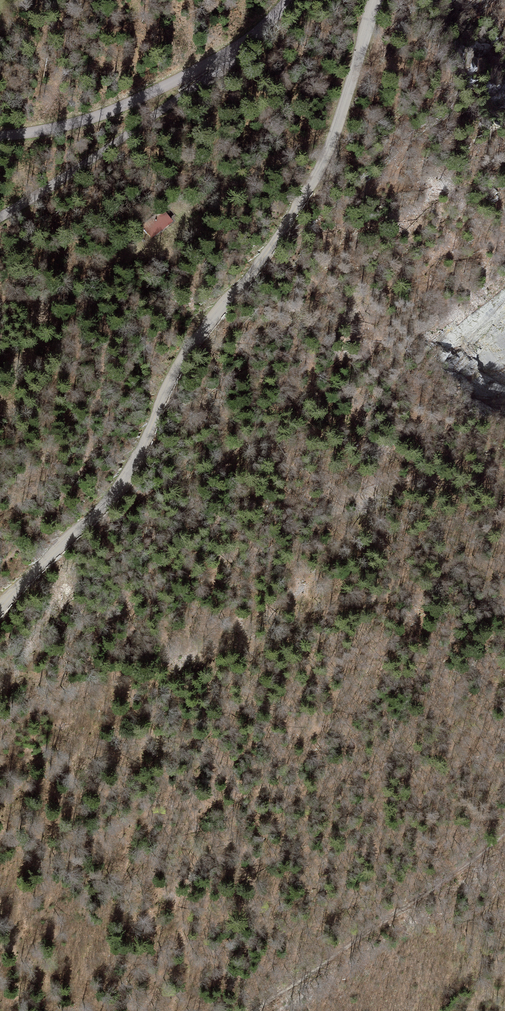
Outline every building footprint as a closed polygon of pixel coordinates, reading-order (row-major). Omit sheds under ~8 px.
[(151,236),(171,220),(162,209),(152,218),(154,221),(145,228),(151,236)]
